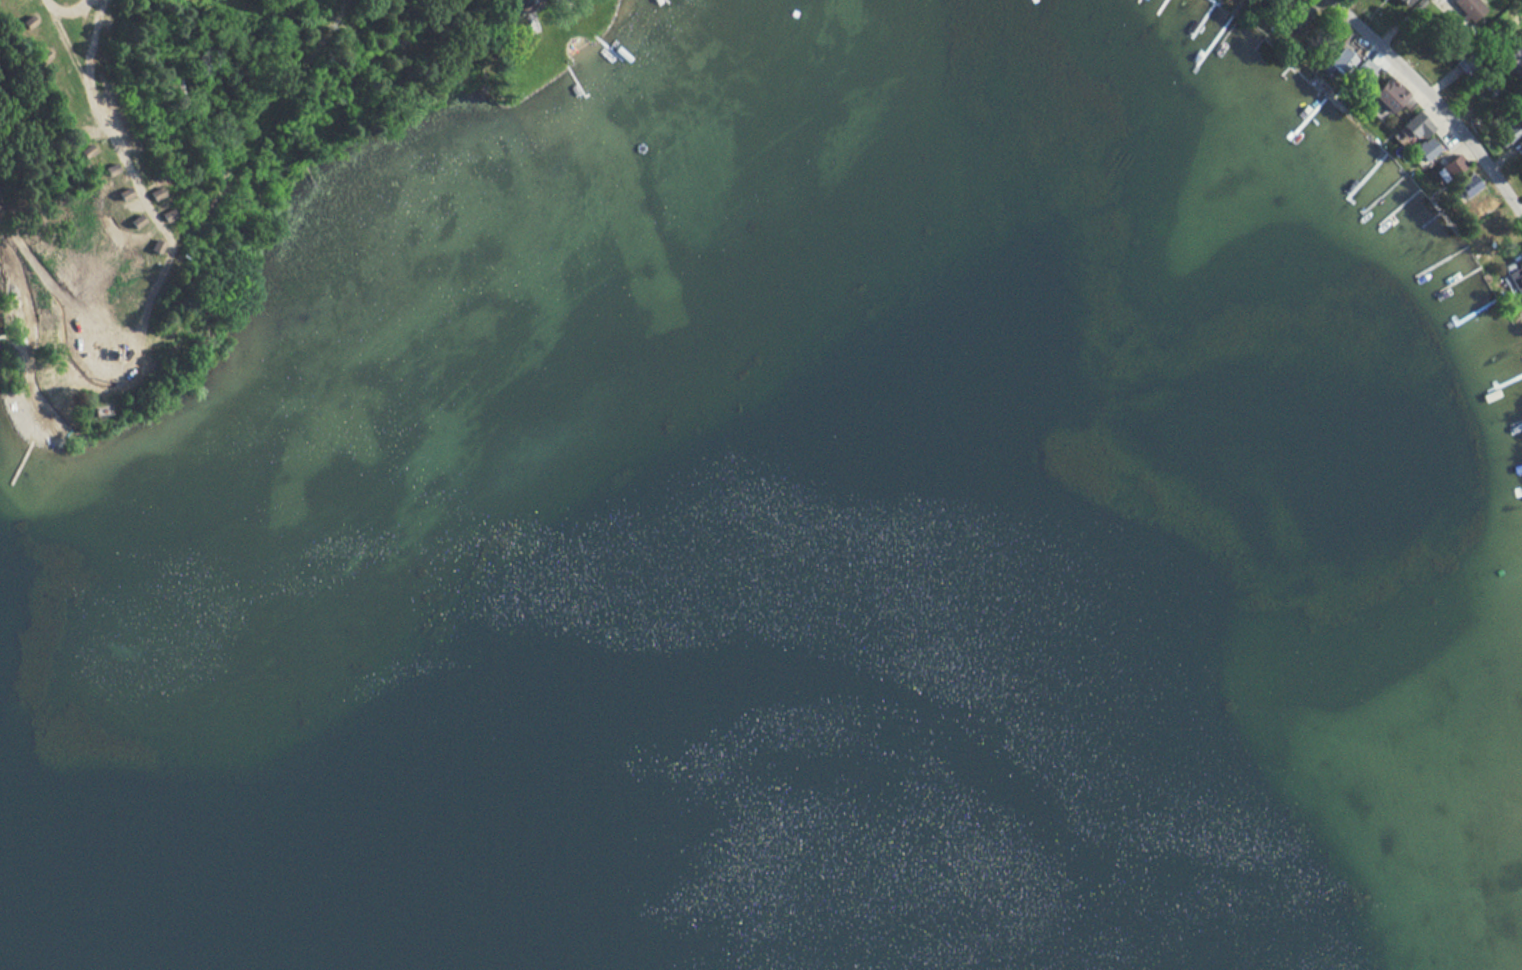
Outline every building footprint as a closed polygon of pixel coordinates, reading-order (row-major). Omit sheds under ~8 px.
[(1463,18),(1477,10),(1472,0),(1454,0),(1463,18)] [(1515,79),(1521,74),(1521,46),(1521,44),(1501,59),(1515,79)] [(1322,65),(1334,76),(1351,57),(1339,46),(1322,65)] [(1371,70),(1360,59),(1346,73),(1357,84),(1371,70)] [(1401,97),(1382,75),(1361,95),(1380,116),(1401,97)] [(1425,127),(1410,111),(1392,128),(1408,144),(1425,127)] [(1498,148),(1516,135),(1507,122),(1489,135),(1498,148)] [(1433,150),(1423,137),(1405,150),(1415,163),(1433,150)] [(1434,165),(1440,180),(1461,172),(1455,157),(1434,165)] [(1479,187),(1467,173),(1444,193),(1456,207),(1479,187)] [(1520,267),(1505,283),(1519,296),(1521,293),(1521,269),(1520,267)] [(80,294),(79,284),(71,284),(73,294),(80,294)]
